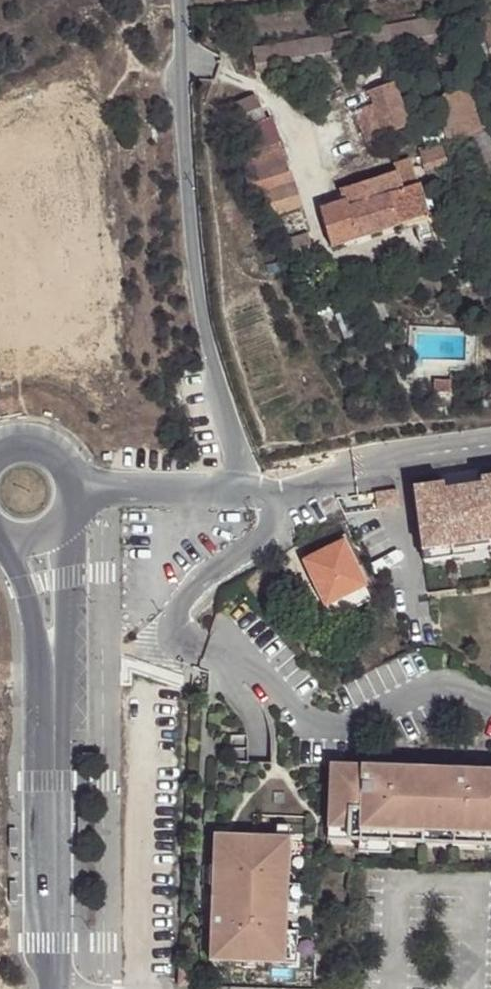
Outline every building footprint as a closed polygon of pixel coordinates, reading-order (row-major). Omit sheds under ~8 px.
[(450,11),(250,47),(254,66),(254,69),(454,34),(450,11)] [(463,136),(487,129),(471,65),(437,102),(448,141),(463,136)] [(355,109),(366,140),(410,124),(402,101),(412,98),(403,76),(393,80),(368,90),(372,102),(355,109)] [(228,109),(244,145),(279,131),(272,113),(265,116),(256,97),(228,109)] [(281,145),(279,131),(244,145),(239,147),(243,157),(281,145)] [(420,150),(426,167),(449,159),(444,143),(420,150)] [(277,216),(302,208),(281,145),(243,157),(254,197),(265,193),(273,218),(277,216)] [(414,220),(429,215),(420,183),(417,184),(409,159),(394,163),(396,167),(393,170),(392,167),(387,169),(388,173),(341,187),(346,200),(321,208),(332,246),(414,220)] [(435,238),(429,215),(414,220),(420,243),(435,238)] [(446,233),(448,238),(468,233),(466,227),(446,233)] [(313,243),(311,232),(289,239),(293,250),(313,243)] [(317,257),(313,243),(293,250),(298,265),(317,257)] [(448,380),(431,380),(431,390),(448,390),(448,380)] [(424,550),(490,541),(490,476),(481,478),(482,484),(446,489),(445,483),(415,487),(424,550)] [(425,562),(490,552),(490,541),(424,550),(425,562)] [(328,605),(365,586),(344,545),(306,563),(328,605)] [(371,598),(365,586),(328,605),(323,607),(330,619),(359,603),(371,598)] [(377,608),(371,598),(359,603),(364,615),(377,608)] [(322,657),(316,644),(307,649),(312,661),(322,657)] [(345,763),(343,825),(374,826),(374,828),(405,829),(406,827),(468,830),(468,832),(487,832),(486,842),(490,842),(490,778),(488,778),(488,769),(471,769),(471,767),(407,765),(407,775),(394,774),(394,766),(377,765),(377,764),(345,763)] [(275,803),(286,803),(287,793),(276,793),(275,803)] [(277,824),(276,835),(275,866),(287,867),(289,824),(277,824)] [(342,837),(486,842),(487,832),(468,832),(468,830),(406,827),(405,829),(374,828),(374,826),(343,825),(342,837)] [(276,835),(214,833),(211,912),(213,913),(213,926),(210,926),(209,959),(284,961),(285,930),(285,915),(286,883),(287,867),(275,866),(276,835)] [(298,915),(299,884),(286,883),(285,915),(298,915)] [(296,962),(297,930),(285,930),(284,961),(296,962)]
